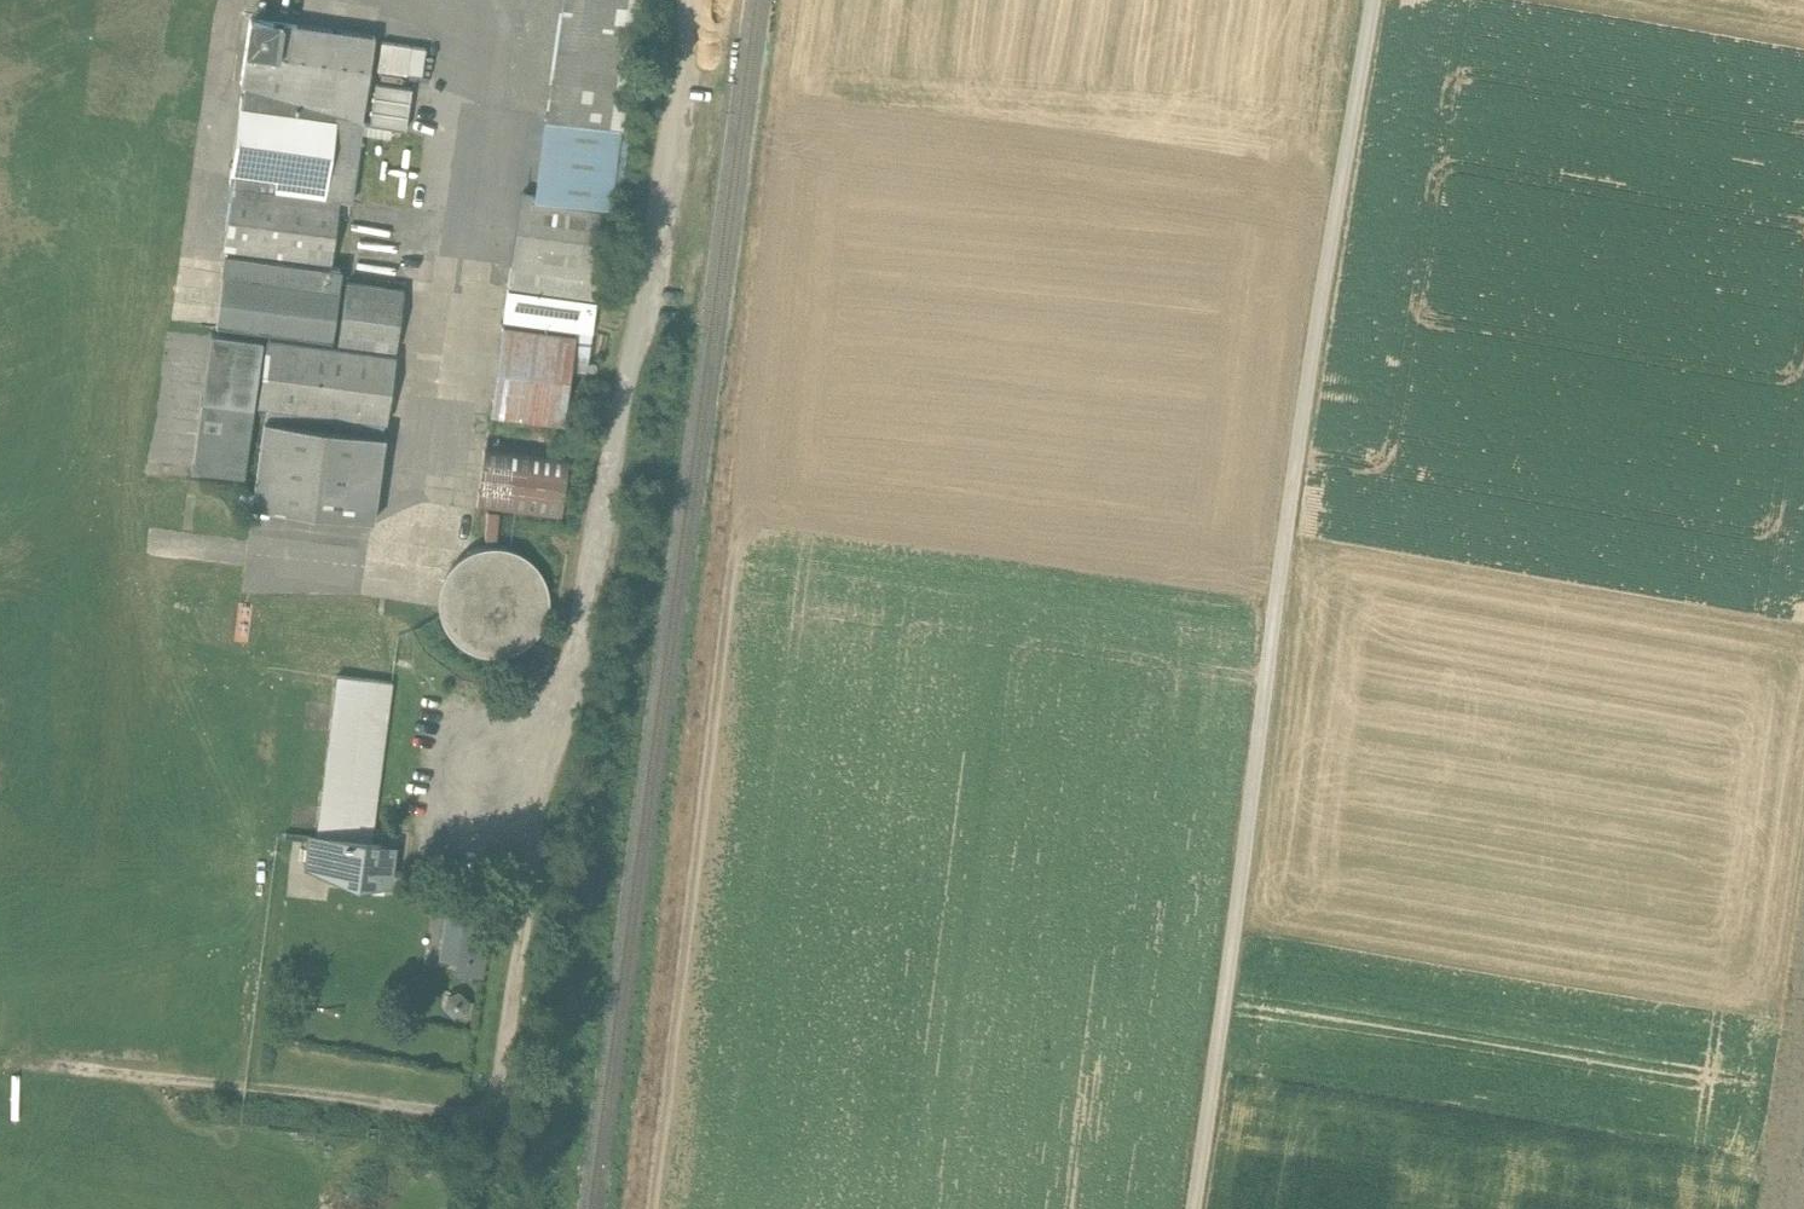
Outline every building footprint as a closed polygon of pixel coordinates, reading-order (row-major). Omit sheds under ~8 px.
[(546,118),(620,128),(639,0),(563,0),(546,118)] [(374,38),(250,20),(240,83),(245,85),(362,122),(374,38)] [(410,48),(381,44),(377,72),(406,76),(410,48)] [(425,50),(410,48),(406,76),(421,78),(425,50)] [(410,87),(374,83),(367,134),(389,137),(391,127),(405,128),(410,87)] [(241,111),(361,127),(362,122),(245,85),(241,111)] [(241,111),(240,111),(231,171),(234,172),(353,187),(361,127),(241,111)] [(610,186),(620,186),(628,129),(620,128),(546,118),(545,118),(537,176),(538,176),(610,186)] [(353,187),(234,172),(223,250),(330,264),(339,202),(350,203),(353,187)] [(534,197),(608,207),(606,221),(614,222),(620,186),(610,186),(538,176),(534,197)] [(520,195),(508,288),(595,301),(606,221),(608,207),(534,197),(520,195)] [(339,270),(225,254),(216,328),(331,343),(338,291),(337,291),(339,270)] [(403,291),(346,284),(337,344),(395,352),(403,291)] [(507,291),(503,320),(591,332),(594,304),(507,291)] [(503,323),(490,418),(551,427),(562,429),(576,332),(503,323)] [(262,341),(211,334),(192,471),(243,477),(262,341)] [(385,422),(394,358),(267,341),(259,406),(266,407),(384,422),(385,422)] [(266,407),(264,421),(382,436),(384,422),(266,407)] [(372,524),(384,437),(382,436),(264,421),(252,508),(372,524)] [(548,448),(485,440),(477,510),(515,514),(561,520),(569,450),(548,448)] [(498,514),(487,513),(484,542),(496,543),(498,514)] [(446,634),(458,646),(477,657),(499,659),(520,653),(537,639),(548,620),(550,598),(544,577),(530,560),(511,550),(500,548),(489,548),(479,550),(468,554),(451,567),(441,587),(438,608),(440,620),(446,634)] [(392,683),(336,676),(319,809),(315,836),(342,840),(364,842),(369,843),(372,843),(392,683)] [(342,840),(315,836),(307,835),(307,837),(304,870),(357,889),(392,885),(396,846),(388,845),(378,844),(372,843),(369,843),(364,842),(342,840)] [(445,928),(440,959),(455,961),(483,965),(487,934),(475,932),(480,898),(456,894),(455,901),(451,929),(445,928)] [(483,965),(455,961),(453,973),(481,977),(483,965)] [(443,1010),(453,1017),(465,1014),(468,1002),(458,992),(446,996),(443,1010)]
